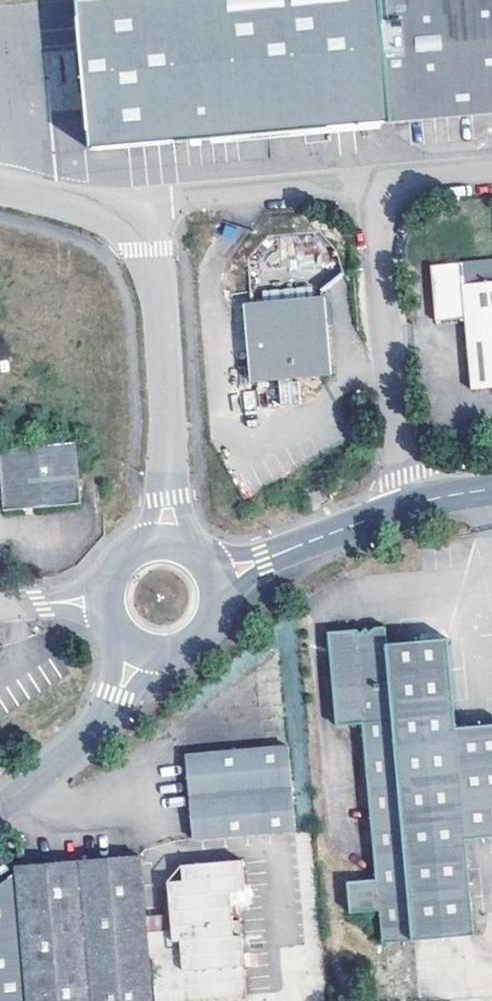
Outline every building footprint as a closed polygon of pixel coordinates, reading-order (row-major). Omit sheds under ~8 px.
[(491,114),(491,0),(94,0),(71,2),(85,152),(491,114)] [(464,262),(464,259),(434,262),(440,320),(466,318),(472,390),(491,388),(491,260),(464,262)] [(253,383),(278,382),(292,381),(334,378),(328,298),(318,298),(317,288),(261,292),(262,302),(246,303),(253,383)] [(293,392),(292,381),(278,382),(279,409),(302,408),(301,392),(293,392)] [(0,450),(0,452),(6,511),(85,504),(78,443),(0,450)] [(347,630),(331,631),(339,724),(362,723),(378,881),(348,884),(351,916),(381,913),(383,941),(417,939),(420,960),(479,956),(477,934),(480,934),(471,836),(491,833),(491,721),(459,724),(452,637),(391,644),(388,628),(376,627),(370,632),(367,628),(361,634),(353,629),(347,630)] [(297,833),(289,745),(186,754),(195,843),(297,833)] [(148,933),(141,857),(14,867),(15,876),(0,887),(0,1000),(179,1000),(173,932),(148,933)] [(179,1000),(207,1000),(248,996),(241,923),(235,924),(232,892),(245,891),(242,863),(180,867),(180,881),(168,882),(173,932),(179,1000)]
